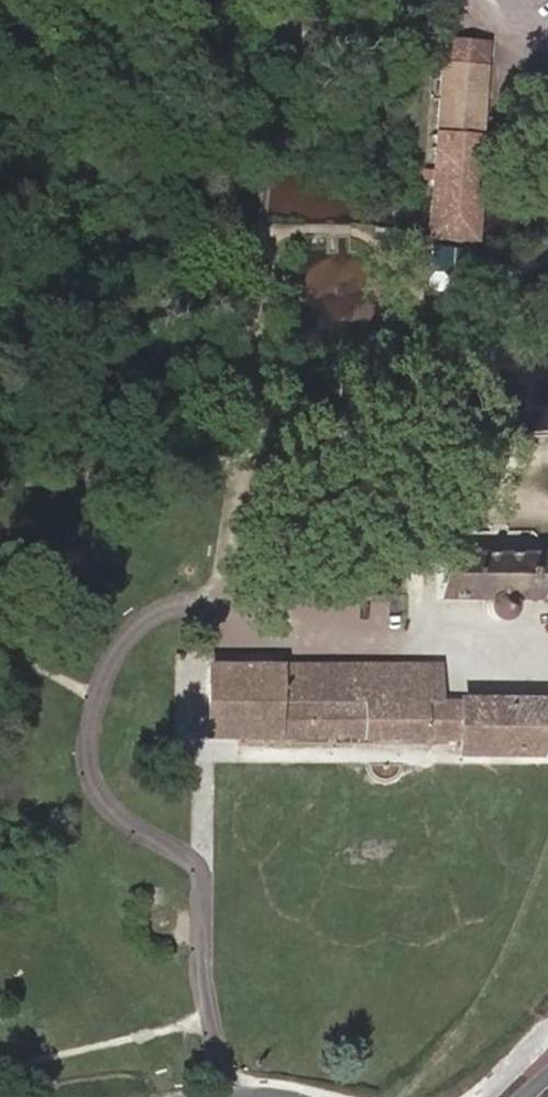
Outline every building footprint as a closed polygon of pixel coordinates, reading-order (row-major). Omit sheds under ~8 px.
[(482,68),(483,47),(448,44),(446,66),(482,68)] [(446,66),(444,66),(435,203),(437,203),(435,236),(471,238),(473,205),(475,205),(484,69),(482,68),(446,66)] [(448,554),(449,551),(449,548),(449,546),(448,543),(446,541),(443,540),(440,539),(437,539),(435,540),(432,541),(430,543),(429,546),(428,548),(428,551),(429,554),(430,556),(432,558),(435,560),(438,560),(440,560),(441,601),(484,601),(483,604),(483,607),(483,610),(485,613),(486,615),(488,618),(490,620),(493,621),(496,622),(499,622),(502,622),(504,621),(507,620),(509,618),(511,615),(513,613),(514,610),(514,607),(514,604),(514,602),(547,601),(547,555),(448,554)] [(547,732),(547,705),(447,704),(438,704),(439,666),(423,666),(423,670),(417,669),(417,666),(339,665),(338,669),(332,669),(332,665),(241,664),(241,665),(210,665),(209,737),(240,737),(240,738),(463,741),(463,753),(540,754),(547,732)]
